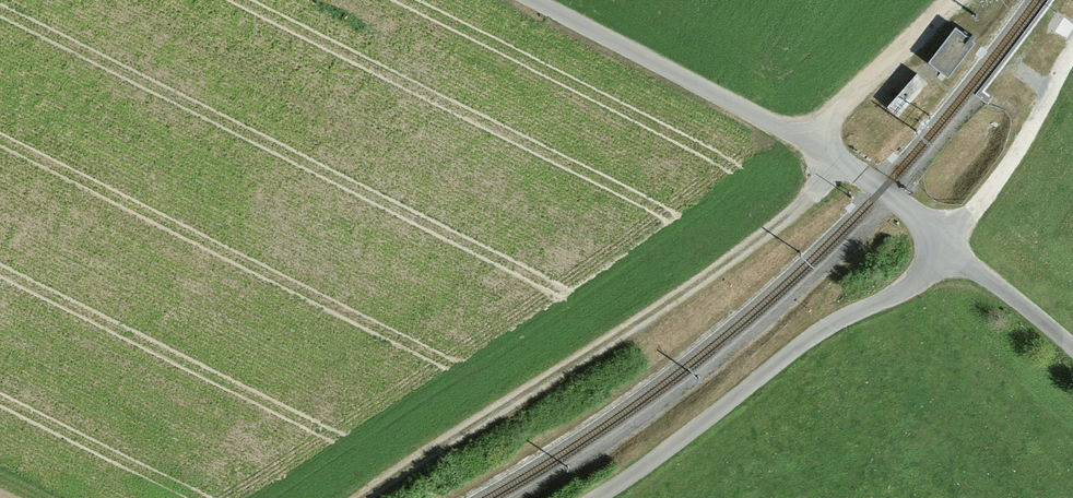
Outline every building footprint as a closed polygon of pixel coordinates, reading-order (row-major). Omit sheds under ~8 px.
[(955,22),(926,59),(949,77),(978,40),(955,22)] [(928,79),(916,69),(886,104),(897,114),(928,79)]
